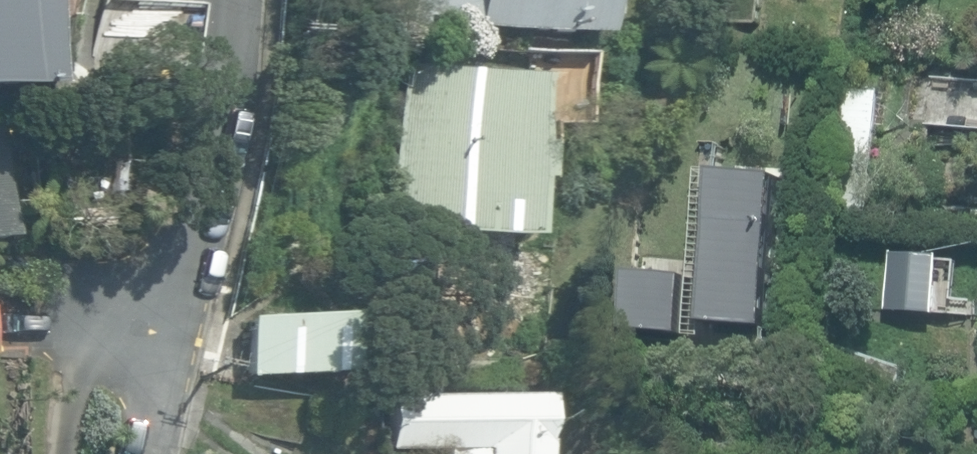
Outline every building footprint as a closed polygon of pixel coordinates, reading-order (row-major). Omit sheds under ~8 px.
[(55,86),(50,0),(0,0),(0,89),(55,86)] [(168,91),(180,12),(105,0),(104,0),(91,78),(168,91)] [(596,38),(599,0),(409,0),(406,34),(425,35),(426,18),(474,21),(473,29),(596,38)] [(387,235),(457,240),(457,234),(531,239),(535,181),(541,181),(544,144),(539,143),(544,75),(399,65),(387,235)] [(976,130),(976,83),(932,77),(927,124),(976,130)] [(857,128),(859,96),(839,94),(836,127),(857,128)] [(242,320),(243,378),(338,376),(336,317),(242,320)] [(539,443),(536,443),(538,398),(387,397),(387,451),(440,451),(438,453),(539,453),(539,443)]
